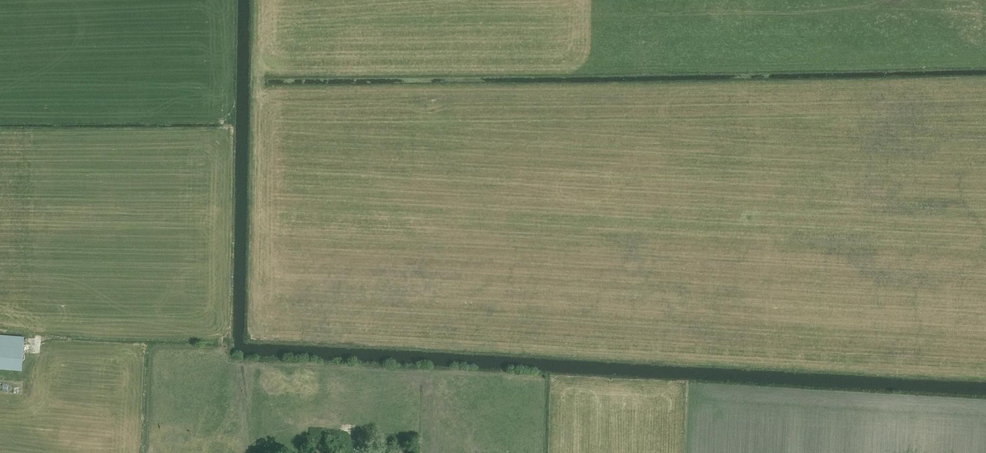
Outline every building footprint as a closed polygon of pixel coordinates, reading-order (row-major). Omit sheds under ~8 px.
[(22,371),(25,337),(0,335),(0,369),(22,371)]
